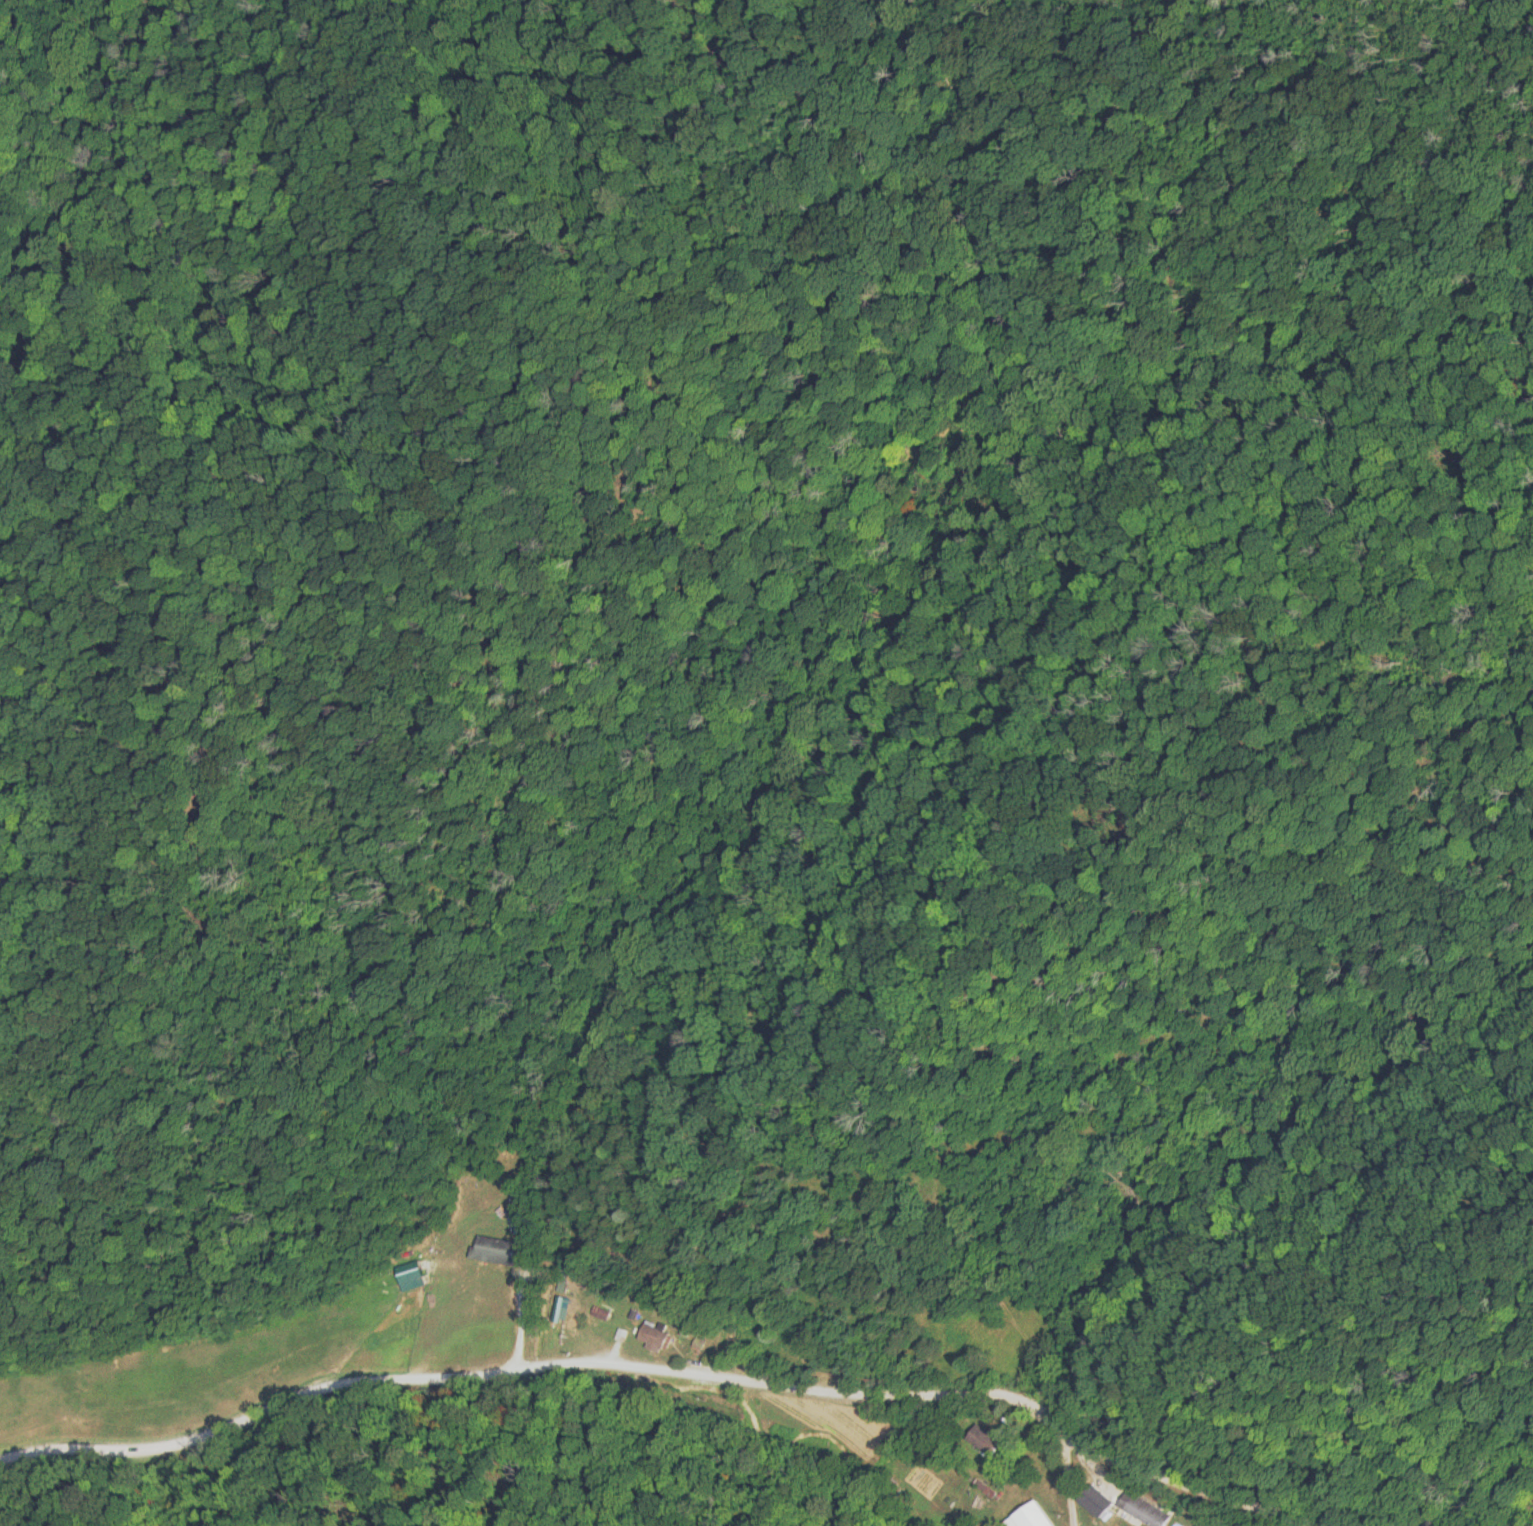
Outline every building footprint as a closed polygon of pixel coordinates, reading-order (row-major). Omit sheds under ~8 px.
[(517,1266),(521,1242),(473,1235),(469,1259),(517,1266)] [(591,1314),(606,1321),(610,1313),(594,1306),(591,1314)] [(633,1344),(659,1354),(667,1332),(642,1322),(633,1344)] [(1147,1525),(1161,1525),(1167,1518),(1130,1487),(1118,1502),(1147,1525)] [(1035,1498),(1011,1513),(1019,1525),(1052,1525),(1035,1498)]
